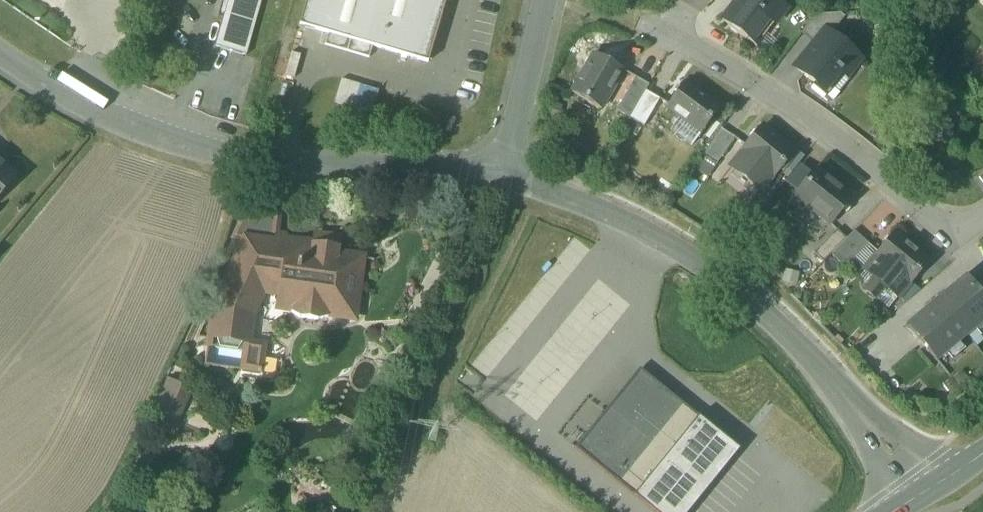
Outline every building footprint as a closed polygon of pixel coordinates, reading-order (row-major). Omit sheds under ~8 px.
[(215,47),(246,56),(262,0),(229,0),(215,47)] [(300,26),(328,34),(373,47),(428,63),(446,0),(307,0),(300,26)] [(722,22),(757,48),(757,47),(754,44),(770,22),(774,25),(787,8),(776,0),(739,0),(722,22)] [(840,14),(816,15),(801,34),(814,44),(825,31),(830,36),(845,18),(840,14)] [(814,44),(795,68),(815,84),(815,85),(819,79),(828,86),(829,85),(838,73),(841,75),(842,73),(847,77),(860,61),(830,36),(825,31),(814,44)] [(373,47),(328,34),(325,45),(369,58),(373,47)] [(288,54),(281,76),(293,80),(300,58),(288,54)] [(623,72),(594,55),(571,94),(601,111),(623,72)] [(839,93),(829,85),(828,86),(819,79),(815,85),(815,84),(811,89),(828,102),(832,102),(839,93)] [(373,113),(378,89),(335,82),(331,106),(373,113)] [(720,109),(685,83),(666,108),(680,118),(671,131),(692,147),(720,109)] [(655,103),(641,95),(626,122),(640,130),(655,103)] [(947,121),(929,116),(921,121),(918,130),(923,138),(942,143),(950,139),(952,129),(947,121)] [(763,127),(742,152),(743,153),(730,168),(760,192),(772,176),(773,177),(794,153),(763,127)] [(721,130),(704,157),(717,164),(734,139),(721,130)] [(0,162),(0,197),(17,177),(0,162)] [(816,170),(795,197),(830,225),(851,198),(816,170)] [(278,215),(246,211),(234,237),(246,239),(246,238),(274,242),(278,215)] [(837,231),(814,254),(823,263),(831,255),(846,239),(837,231)] [(846,239),(831,255),(846,269),(869,245),(854,232),(846,239)] [(929,261),(895,234),(875,258),(876,258),(909,285),(929,261)] [(312,247),(286,243),(286,244),(274,242),(246,238),(246,239),(210,316),(215,318),(217,326),(209,337),(209,339),(246,344),(249,316),(261,290),(280,293),(279,301),(293,303),(291,313),(300,319),(318,321),(328,318),(329,314),(355,318),(357,299),(352,299),(354,284),(360,279),(362,271),(357,264),(358,259),(338,256),(340,242),(313,239),(312,247)] [(909,285),(876,258),(865,272),(875,280),(884,288),(898,299),(909,285)] [(941,305),(966,335),(974,329),(975,330),(982,324),(982,300),(974,289),(966,279),(956,287),(957,289),(947,297),(948,299),(941,305)] [(884,288),(875,280),(865,292),(875,299),(884,288)] [(974,289),(982,300),(982,281),(974,289)] [(898,299),(884,288),(875,299),(888,310),(898,299)] [(918,318),(908,327),(936,360),(945,353),(946,354),(959,343),(958,342),(966,335),(941,305),(932,312),(930,311),(920,320),(918,318)] [(264,357),(245,354),(242,371),(262,374),(264,357)] [(639,371),(577,448),(657,511),(690,511),(739,451),(639,371)] [(192,389),(167,378),(148,420),(173,431),(192,389)]
